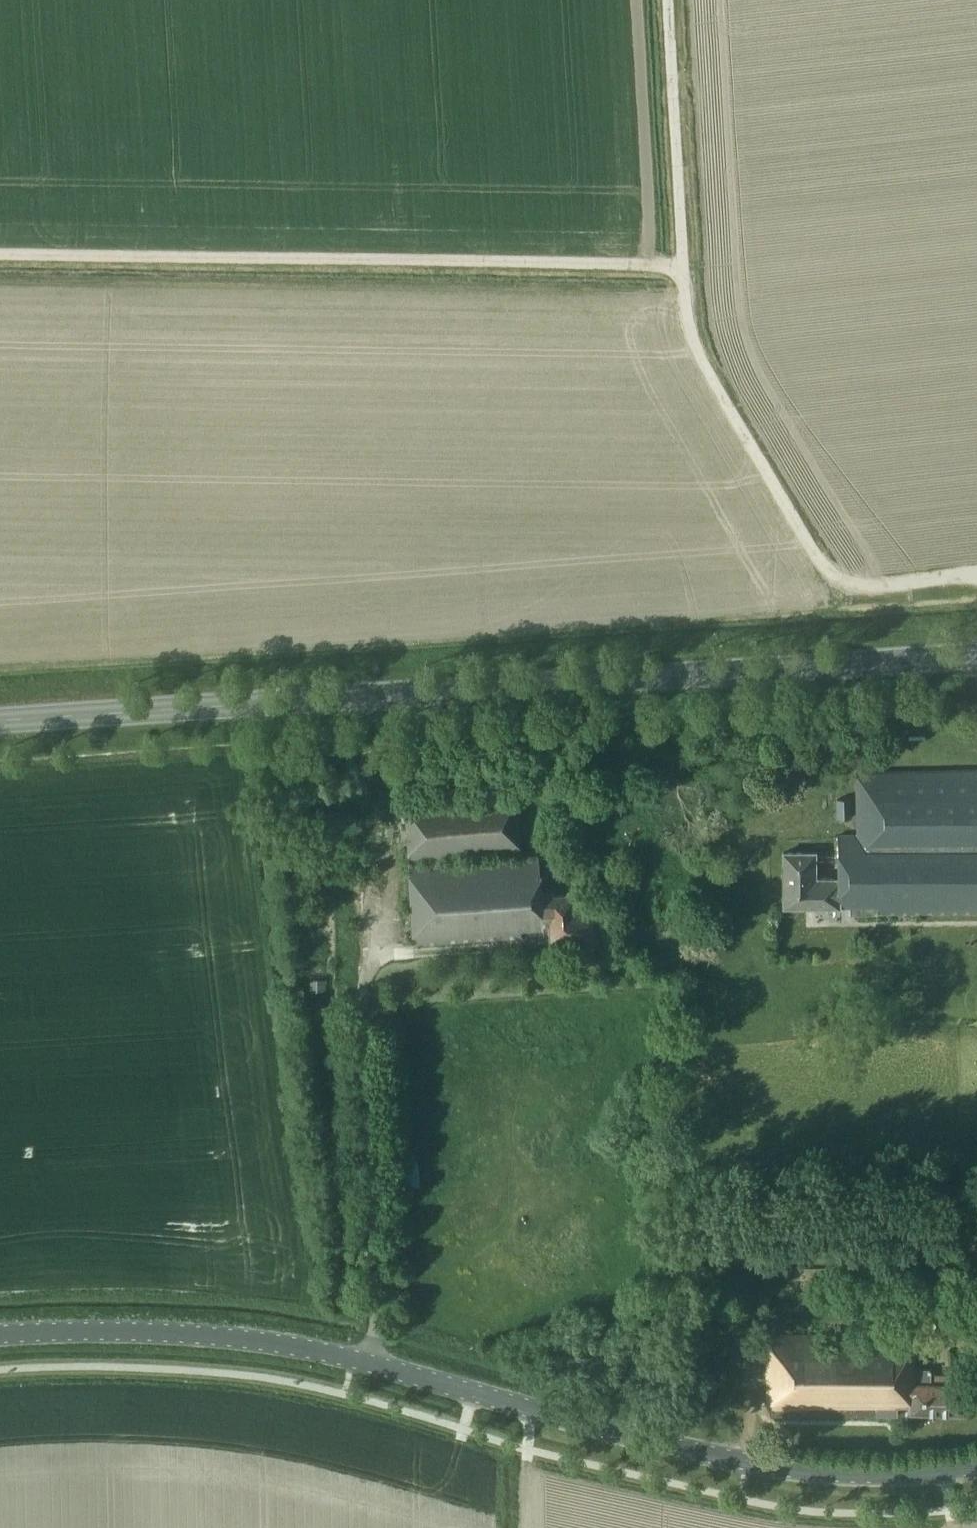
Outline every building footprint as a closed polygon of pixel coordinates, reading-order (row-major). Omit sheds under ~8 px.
[(855,773),(854,836),(836,836),(836,878),(815,878),(815,853),(781,853),(781,908),(850,908),(850,915),(976,915),(976,773),(855,773)] [(599,926),(604,925),(602,906),(577,908),(576,894),(540,897),(538,858),(437,864),(438,858),(517,853),(513,789),(402,797),(412,945),(521,938),(520,932),(542,930),(543,925),(549,924),(550,941),(578,939),(579,944),(600,943),(599,926)] [(849,796),(838,796),(837,816),(849,816),(849,796)] [(325,990),(325,978),(309,978),(309,990),(325,990)] [(405,1184),(423,1183),(422,1160),(404,1161),(405,1184)] [(775,1258),(775,1266),(792,1267),(792,1258),(775,1258)] [(965,1415),(965,1383),(951,1383),(952,1372),(934,1372),(935,1383),(930,1383),(930,1368),(908,1368),(909,1337),(856,1336),(856,1330),(764,1329),(767,1416),(896,1418),(896,1407),(908,1408),(908,1414),(965,1415)]
